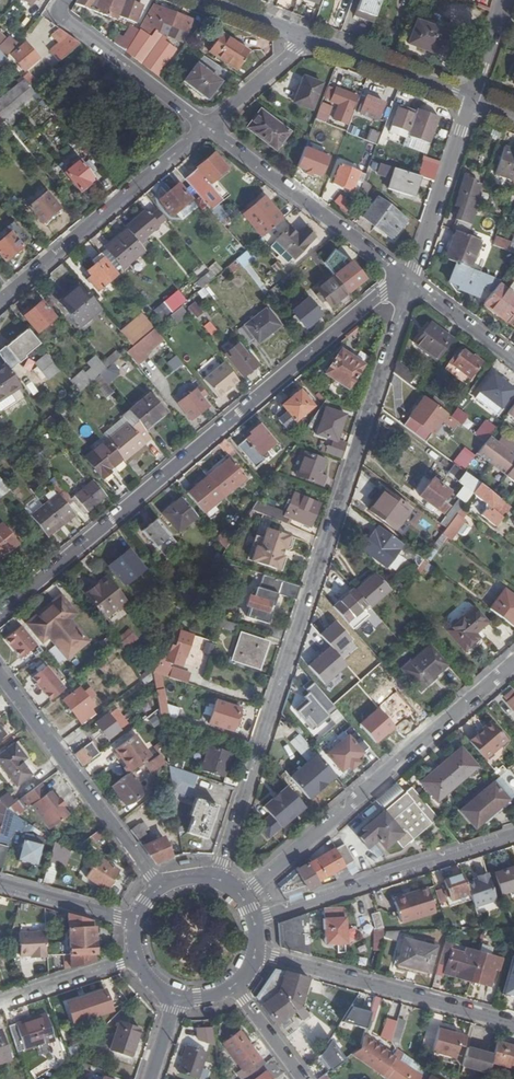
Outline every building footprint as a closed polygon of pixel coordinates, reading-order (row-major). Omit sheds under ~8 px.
[(76,5),(117,21),(118,16),(137,23),(143,7),(125,0),(79,0),(76,5)] [(314,11),(317,4),(306,0),(305,0),(304,4),(303,7),(314,11)] [(358,8),(374,15),(375,15),(381,0),(361,0),(358,8)] [(468,4),(490,13),(490,10),(468,2),(468,4)] [(193,20),(155,6),(140,31),(126,53),(148,69),(166,38),(158,33),(164,24),(188,33),(193,20)] [(374,15),(358,8),(355,16),(373,23),(374,15)] [(476,15),(461,9),(457,20),(472,26),(476,15)] [(88,21),(100,31),(104,26),(91,16),(88,21)] [(416,45),(416,47),(434,55),(438,46),(444,48),(449,34),(416,21),(408,41),(416,45)] [(119,37),(115,44),(126,53),(140,31),(133,27),(125,41),(119,37)] [(81,45),(60,30),(51,37),(59,44),(51,51),(60,63),(81,45)] [(210,52),(238,72),(251,53),(241,46),(240,47),(222,35),(210,52)] [(39,59),(26,43),(12,56),(25,71),(39,59)] [(229,74),(204,58),(184,83),(207,101),(229,74)] [(312,110),(322,85),(304,78),(294,104),(312,110)] [(24,80),(0,101),(0,114),(31,88),(24,80)] [(31,88),(0,114),(0,116),(3,120),(36,93),(31,88)] [(347,125),(357,99),(336,90),(331,102),(344,107),(338,122),(347,125)] [(379,122),(385,105),(367,98),(360,115),(379,122)] [(326,123),(333,106),(322,102),(315,118),(326,123)] [(429,145),(440,119),(418,110),(416,113),(400,107),(390,133),(407,139),(407,137),(429,145)] [(276,152),(290,133),(261,111),(247,129),(276,152)] [(312,139),(318,142),(322,133),(315,130),(312,139)] [(375,144),(379,133),(371,130),(367,141),(375,144)] [(496,141),(499,133),(493,130),(490,139),(496,141)] [(505,147),(495,175),(513,181),(513,151),(505,147)] [(210,185),(228,171),(214,155),(197,169),(210,185)] [(87,183),(92,178),(79,162),(64,175),(80,193),(89,186),(87,183)] [(434,182),(439,167),(423,162),(418,177),(434,182)] [(325,188),(333,167),(325,164),(317,184),(325,188)] [(411,197),(418,177),(382,165),(379,174),(392,178),(388,190),(411,197)] [(363,180),(365,176),(340,167),(332,185),(352,193),(356,183),(361,185),(363,180)] [(477,210),(479,201),(475,200),(480,186),(477,185),(478,182),(467,179),(466,182),(463,181),(458,195),(464,197),(456,221),(457,222),(454,232),(456,233),(468,237),(477,210)] [(371,188),(364,182),(360,191),(365,192),(368,191),(371,188)] [(172,217),(191,201),(178,185),(159,201),(172,217)] [(42,224),(61,209),(47,193),(28,208),(42,224)] [(201,209),(205,205),(199,198),(195,202),(201,209)] [(269,209),(271,207),(264,199),(243,217),(262,239),(281,223),(269,209)] [(396,231),(405,221),(377,199),(363,218),(374,227),(375,226),(390,238),(395,231),(396,231)] [(281,223),(283,221),(271,207),(269,209),(281,223)] [(165,220),(160,214),(153,220),(146,212),(132,223),(144,238),(158,226),(165,220)] [(299,239),(281,223),(262,239),(259,242),(285,266),(293,258),(294,259),(315,238),(307,231),(299,239)] [(145,252),(128,231),(105,250),(123,271),(145,252)] [(23,247),(12,233),(0,243),(0,255),(6,262),(23,247)] [(481,242),(468,237),(456,233),(446,261),(458,265),(470,270),(481,242)] [(495,240),(493,247),(513,255),(513,246),(495,240)] [(246,253),(237,242),(234,245),(235,247),(233,249),(240,257),(246,253)] [(246,253),(240,257),(237,260),(242,266),(252,257),(247,251),(246,253)] [(322,263),(315,253),(310,257),(318,266),(322,263)] [(98,292),(118,275),(100,254),(92,261),(95,266),(88,272),(92,277),(88,280),(98,292)] [(339,261),(328,270),(334,277),(345,268),(339,261)] [(334,277),(347,294),(364,281),(351,264),(345,268),(334,277)] [(199,292),(204,288),(215,279),(212,275),(210,273),(204,265),(199,269),(206,277),(197,284),(199,287),(197,289),(199,292)] [(470,270),(458,265),(453,278),(462,281),(458,291),(477,298),(482,286),(489,288),(492,278),(470,270)] [(330,308),(347,294),(334,277),(316,291),(320,295),(317,298),(322,304),(325,302),(330,308)] [(483,306),(507,324),(513,314),(513,286),(512,284),(506,291),(499,285),(483,306)] [(80,328),(101,310),(80,285),(59,303),(80,328)] [(160,321),(187,300),(178,289),(152,311),(160,321)] [(305,329),(322,315),(309,298),(292,312),(305,329)] [(194,301),(187,307),(196,318),(203,312),(194,301)] [(61,326),(42,303),(25,317),(38,333),(40,333),(43,337),(51,331),(53,333),(61,326)] [(238,333),(247,345),(255,340),(259,344),(281,327),(268,310),(238,333)] [(132,348),(154,330),(142,314),(120,333),(132,348)] [(204,326),(211,335),(216,331),(209,323),(204,326)] [(415,346),(437,362),(452,342),(431,326),(415,346)] [(40,345),(28,330),(6,348),(20,364),(27,359),(25,357),(40,345)] [(132,348),(127,353),(137,366),(146,359),(144,357),(164,341),(154,330),(132,348)] [(225,355),(243,377),(258,365),(251,356),(248,358),(238,345),(225,355)] [(324,376),(348,391),(364,365),(341,350),(324,376)] [(466,386),(482,364),(473,357),(471,359),(462,352),(447,372),(466,386)] [(113,365),(121,358),(117,354),(108,361),(109,362),(111,365),(112,365),(113,365)] [(172,370),(182,365),(177,355),(167,361),(172,370)] [(36,365),(49,380),(59,372),(47,356),(36,365)] [(79,393),(92,382),(99,375),(106,370),(95,358),(87,364),(91,370),(84,375),(82,372),(70,382),(75,388),(79,393)] [(203,381),(218,399),(238,381),(223,364),(203,381)] [(397,364),(393,375),(408,386),(415,378),(397,364)] [(21,386),(6,365),(0,369),(0,400),(21,386)] [(118,371),(113,365),(112,365),(106,370),(99,375),(107,384),(118,375),(118,371)] [(106,399),(114,393),(107,384),(99,375),(92,382),(106,399)] [(513,392),(513,391),(493,376),(480,393),(501,409),(513,392)] [(29,381),(24,385),(32,396),(37,393),(29,381)] [(201,386),(178,405),(191,421),(208,408),(201,399),(207,394),(201,386)] [(79,393),(75,388),(69,393),(73,398),(79,393)] [(312,407),(299,391),(282,406),(287,413),(278,421),(286,430),(312,407)] [(142,428),(144,430),(164,414),(150,396),(130,412),(142,428)] [(431,403),(425,399),(410,418),(425,430),(440,410),(431,403)] [(431,403),(440,410),(441,411),(444,406),(434,399),(431,403)] [(451,418),(454,414),(444,406),(441,411),(451,418)] [(341,460),(347,445),(336,441),(345,416),(328,411),(325,418),(322,417),(316,435),(329,439),(324,454),(341,460)] [(122,460),(124,461),(145,444),(138,435),(136,433),(142,428),(130,412),(123,418),(123,419),(129,425),(108,442),(122,460)] [(129,425),(123,419),(102,436),(107,441),(108,442),(129,425)] [(486,419),(471,440),(481,447),(496,426),(486,419)] [(255,469),(264,461),(260,457),(275,444),(259,425),(249,434),(250,436),(238,447),(255,469)] [(144,430),(142,428),(136,433),(138,435),(145,444),(151,439),(144,430)] [(478,455),(513,483),(513,457),(512,455),(513,453),(513,446),(503,438),(498,444),(490,439),(486,445),(478,455)] [(110,470),(122,460),(108,442),(107,441),(85,459),(103,480),(111,473),(110,470)] [(234,454),(223,441),(217,446),(228,459),(234,454)] [(25,461),(29,458),(20,447),(16,450),(25,461)] [(319,476),(324,461),(303,454),(295,478),(321,486),(324,478),(319,476)] [(228,459),(206,477),(223,498),(245,479),(228,459)] [(469,486),(440,525),(446,529),(456,517),(461,510),(472,495),(479,485),(464,473),(456,467),(452,473),(469,486)] [(223,498),(206,477),(186,494),(203,514),(223,498)] [(58,494),(60,495),(65,491),(57,480),(51,485),(58,494)] [(441,503),(449,493),(432,480),(419,498),(441,514),(447,507),(441,503)] [(84,514),(107,497),(94,481),(72,499),(84,514)] [(8,490),(1,482),(0,483),(0,497),(8,490)] [(510,508),(479,485),(472,495),(484,504),(488,507),(484,513),(481,517),(495,528),(510,508)] [(393,530),(408,509),(383,491),(368,511),(393,530)] [(64,525),(76,515),(60,495),(58,494),(30,517),(48,538),(61,528),(58,525),(62,522),(64,525)] [(284,514),(257,503),(252,510),(276,520),(285,524),(288,518),(310,528),(320,505),(293,494),(284,514)] [(197,517),(181,499),(163,515),(178,533),(197,517)] [(446,529),(442,535),(446,538),(451,542),(465,523),(456,517),(446,529)] [(174,541),(155,519),(141,531),(159,553),(174,541)] [(17,544),(0,524),(0,558),(17,544)] [(446,529),(440,525),(427,543),(433,547),(442,535),(446,529)] [(403,546),(378,527),(362,549),(387,568),(403,546)] [(266,529),(262,539),(259,549),(255,548),(250,562),(277,571),(282,558),(279,557),(281,550),(284,551),(289,547),(291,541),(289,537),(266,529)] [(442,535),(433,547),(425,558),(430,562),(435,555),(434,554),(446,538),(442,535)] [(259,549),(262,539),(255,536),(251,547),(255,548),(259,549)] [(108,567),(124,586),(144,570),(128,550),(108,567)] [(423,560),(413,573),(418,576),(424,568),(423,567),(426,563),(423,560)] [(435,570),(426,563),(423,567),(424,568),(432,574),(435,570)] [(106,577),(104,574),(96,580),(99,583),(106,577)] [(262,576),(299,589),(300,587),(263,575),(262,576)] [(376,575),(355,593),(370,609),(390,591),(376,575)] [(277,595),(295,601),(299,589),(262,576),(258,588),(256,588),(253,592),(247,599),(246,602),(245,606),(249,608),(246,618),(267,624),(271,611),(268,611),(270,606),(273,607),(277,595)] [(106,577),(99,583),(97,584),(98,586),(86,596),(104,618),(115,608),(117,610),(120,608),(127,603),(106,577)] [(98,586),(97,584),(85,594),(86,596),(98,586)] [(185,590),(177,596),(188,609),(194,600),(185,590)] [(353,591),(333,609),(334,610),(352,630),(372,612),(370,609),(355,593),(353,591)] [(511,626),(513,623),(513,598),(504,591),(489,610),(511,626)] [(68,658),(86,642),(70,621),(78,614),(61,594),(42,610),(43,612),(29,624),(43,641),(50,636),(68,658)] [(176,607),(184,611),(186,607),(179,603),(176,607)] [(464,651),(479,638),(474,633),(486,623),(473,608),(446,631),(464,651)] [(341,641),(344,638),(352,631),(334,611),(323,620),(341,641)] [(237,625),(220,620),(217,628),(233,634),(237,625)] [(314,646),(326,631),(319,624),(307,640),(314,646)] [(3,640),(21,660),(38,645),(20,625),(3,640)] [(117,640),(119,643),(124,638),(129,644),(136,639),(129,630),(117,640)] [(192,635),(180,631),(177,639),(175,639),(175,641),(176,641),(175,647),(170,645),(166,658),(164,658),(160,664),(157,664),(152,673),(153,673),(168,678),(171,668),(169,667),(170,663),(182,667),(192,635)] [(352,631),(344,638),(357,652),(365,646),(352,631)] [(232,665),(242,668),(243,664),(257,668),(266,643),(242,635),(238,646),(236,645),(233,653),(236,654),(233,661),(232,665)] [(124,638),(119,643),(120,644),(121,645),(123,649),(129,644),(124,638)] [(420,691),(448,666),(430,646),(402,670),(420,691)] [(339,672),(347,682),(348,681),(362,697),(361,697),(363,700),(374,690),(367,682),(382,668),(371,656),(370,657),(366,652),(352,664),(349,662),(339,672)] [(100,659),(95,663),(100,670),(106,666),(100,659)] [(45,663),(30,677),(51,701),(66,687),(45,663)] [(348,681),(347,682),(361,697),(362,697),(348,681)] [(311,696),(294,709),(316,737),(330,726),(328,723),(332,720),(328,715),(336,709),(314,682),(305,689),(311,696)] [(63,700),(82,725),(95,716),(90,709),(93,706),(88,700),(94,695),(91,691),(90,692),(88,690),(83,693),(79,687),(63,700)] [(160,715),(167,717),(163,689),(155,689),(159,708),(160,715)] [(238,711),(239,709),(216,701),(208,724),(231,732),(232,729),(237,731),(243,713),(238,711)] [(179,716),(178,706),(168,706),(169,717),(179,716)] [(153,720),(160,715),(159,708),(150,715),(153,720)] [(95,724),(107,740),(120,730),(127,724),(115,709),(108,715),(108,714),(95,724)] [(150,715),(142,721),(146,725),(153,720),(150,715)] [(477,734),(469,741),(485,759),(507,740),(493,724),(479,737),(477,734)] [(107,740),(111,745),(123,735),(120,730),(107,740)] [(353,730),(325,753),(343,774),(371,751),(353,730)] [(288,778),(310,802),(337,777),(299,735),(292,742),(308,760),(288,778)] [(115,750),(131,771),(142,762),(146,760),(146,759),(137,748),(135,750),(127,740),(115,750)] [(91,742),(73,755),(82,766),(99,754),(91,742)] [(14,744),(0,754),(0,765),(15,786),(34,771),(14,744)] [(223,776),(230,755),(208,747),(201,769),(223,776)] [(461,748),(441,765),(457,784),(478,767),(461,748)] [(146,760),(142,762),(150,772),(164,762),(159,754),(148,762),(146,760)] [(167,757),(168,766),(181,770),(183,762),(167,757)] [(457,784),(441,765),(420,782),(437,801),(457,784)] [(168,766),(171,782),(173,791),(189,797),(197,775),(181,770),(168,766)] [(128,773),(111,786),(123,803),(131,798),(133,801),(143,793),(128,773)] [(513,795),(513,794),(499,777),(461,810),(475,827),(484,818),(486,820),(513,795)] [(47,792),(40,783),(13,803),(5,809),(16,816),(31,804),(43,821),(59,809),(47,793),(47,792)] [(395,783),(374,801),(383,811),(404,794),(395,783)] [(287,786),(263,807),(270,816),(257,827),(268,839),(305,807),(287,786)] [(404,794),(383,811),(384,812),(362,831),(365,834),(359,838),(364,844),(369,839),(371,841),(375,838),(378,842),(384,849),(396,840),(403,848),(438,818),(411,788),(404,794)] [(0,797),(0,804),(5,809),(13,803),(6,793),(0,797)] [(131,798),(123,803),(126,806),(133,801),(131,798)] [(205,839),(217,806),(195,799),(189,816),(192,816),(186,833),(205,839)] [(5,809),(1,826),(0,830),(0,845),(7,847),(10,839),(13,832),(17,817),(16,816),(5,809)] [(24,822),(17,817),(13,832),(21,834),(24,822)] [(138,824),(130,830),(154,863),(161,860),(171,856),(163,838),(152,843),(144,832),(148,829),(143,823),(139,826),(138,824)] [(17,860),(35,865),(41,846),(40,846),(42,839),(24,834),(17,860)] [(369,839),(364,844),(369,850),(378,842),(375,838),(371,841),(369,839)] [(57,863),(62,848),(53,842),(48,861),(57,863)] [(345,844),(336,849),(342,859),(351,854),(345,844)] [(336,849),(308,865),(307,864),(295,872),(278,885),(283,893),(306,886),(309,890),(319,884),(318,881),(333,873),(336,871),(340,879),(351,876),(350,873),(346,868),(342,859),(336,849)] [(86,877),(105,889),(117,871),(98,858),(86,877)] [(55,881),(54,863),(45,864),(46,882),(55,881)] [(494,871),(501,892),(513,887),(513,864),(494,871)] [(477,878),(465,882),(471,899),(473,904),(495,896),(486,870),(476,874),(477,878)] [(444,881),(446,888),(450,899),(446,900),(449,906),(471,899),(465,882),(463,874),(444,881)] [(446,888),(436,891),(439,902),(446,900),(450,899),(446,888)] [(410,920),(435,912),(428,890),(412,894),(413,897),(396,902),(401,920),(410,918),(410,920)] [(411,892),(394,897),(395,900),(396,902),(413,897),(412,894),(411,892)] [(29,912),(31,905),(20,902),(18,909),(29,912)] [(326,945),(338,944),(345,944),(347,944),(346,908),(324,909),(326,945)] [(92,942),(91,921),(66,914),(69,954),(63,954),(64,970),(94,960),(93,954),(95,954),(94,942),(92,942)] [(310,956),(307,914),(277,923),(279,948),(310,956)] [(384,941),(384,925),(375,925),(375,941),(384,941)] [(400,931),(387,931),(385,937),(398,940),(400,931)] [(34,957),(46,956),(45,932),(17,934),(18,955),(30,954),(33,954),(34,957)] [(446,941),(440,962),(447,965),(446,967),(461,971),(459,977),(471,981),(480,953),(480,952),(468,948),(466,954),(449,948),(451,942),(446,941)] [(396,968),(428,977),(436,948),(416,942),(415,945),(404,942),(396,968)] [(345,944),(338,944),(338,953),(346,953),(345,944)] [(502,959),(480,953),(471,981),(490,986),(495,970),(499,971),(502,959)] [(461,971),(446,967),(445,973),(459,977),(461,971)] [(302,1006),(310,978),(276,969),(256,997),(277,1024),(297,1010),(304,1019),(309,1015),(302,1006)] [(513,992),(513,979),(507,977),(503,989),(513,992)] [(110,1011),(104,992),(66,1003),(72,1023),(110,1011)] [(375,1017),(381,998),(376,997),(370,1015),(375,1017)] [(8,1026),(17,1053),(45,1044),(44,1041),(53,1038),(45,1014),(8,1026)] [(405,1020),(398,1018),(393,1036),(400,1038),(405,1020)] [(139,1029),(120,1023),(110,1050),(130,1057),(137,1037),(139,1029)] [(435,1025),(428,1050),(452,1056),(455,1044),(461,1046),(463,1036),(451,1032),(445,1030),(445,1028),(435,1025)] [(214,1042),(214,1026),(196,1027),(197,1043),(214,1042)] [(9,1057),(0,1031),(0,1059),(9,1057)] [(241,1072),(245,1078),(263,1064),(239,1032),(223,1044),(242,1071),(241,1072)] [(395,1058),(392,1056),(364,1036),(360,1048),(388,1067),(395,1058)] [(392,1070),(405,1078),(418,1078),(420,1076),(398,1060),(403,1054),(396,1050),(400,1038),(393,1036),(391,1041),(396,1051),(392,1056),(395,1058),(388,1067),(392,1070)] [(130,1057),(133,1058),(139,1038),(137,1037),(130,1057)] [(497,1041),(494,1055),(491,1062),(513,1069),(513,1046),(497,1041)] [(331,1070),(346,1057),(332,1042),(317,1055),(331,1070)] [(206,1053),(186,1046),(178,1072),(198,1078),(206,1053)] [(462,1066),(489,1073),(491,1062),(494,1055),(467,1047),(462,1066)] [(351,1055),(386,1078),(392,1070),(388,1067),(360,1048),(351,1055)] [(423,1072),(418,1065),(403,1054),(398,1060),(420,1076),(423,1072)] [(386,1078),(405,1078),(392,1070),(386,1078)]
